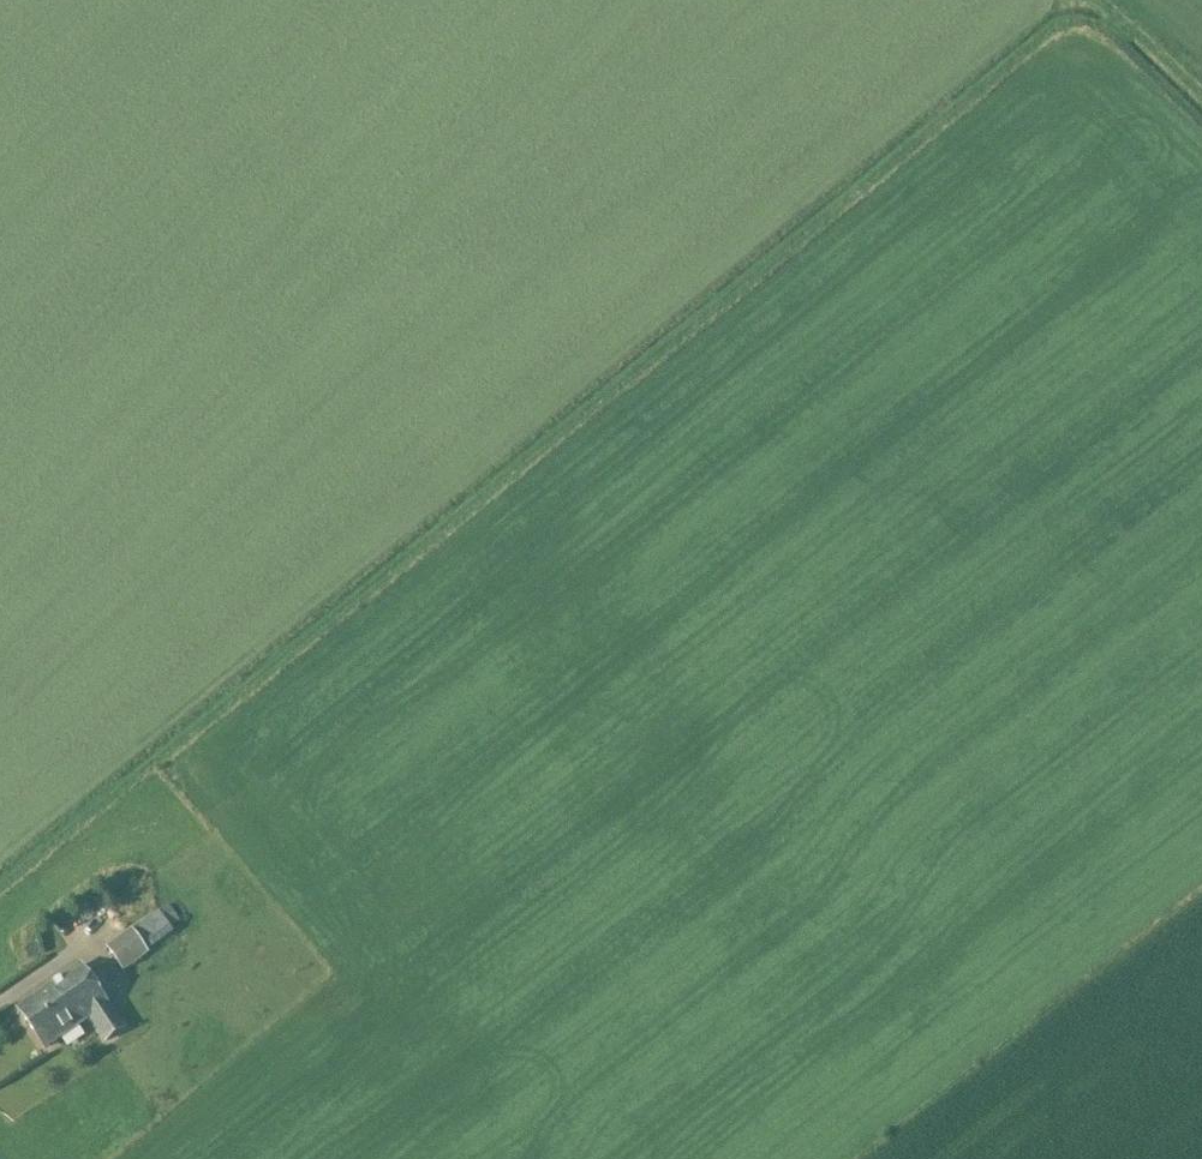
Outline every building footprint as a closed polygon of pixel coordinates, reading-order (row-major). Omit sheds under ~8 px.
[(124,971),(150,953),(148,951),(174,932),(171,928),(181,921),(170,906),(161,912),(160,911),(107,947),(124,971)] [(111,1005),(109,1006),(82,967),(19,1010),(46,1049),(90,1019),(106,1043),(127,1028),(111,1005)]
